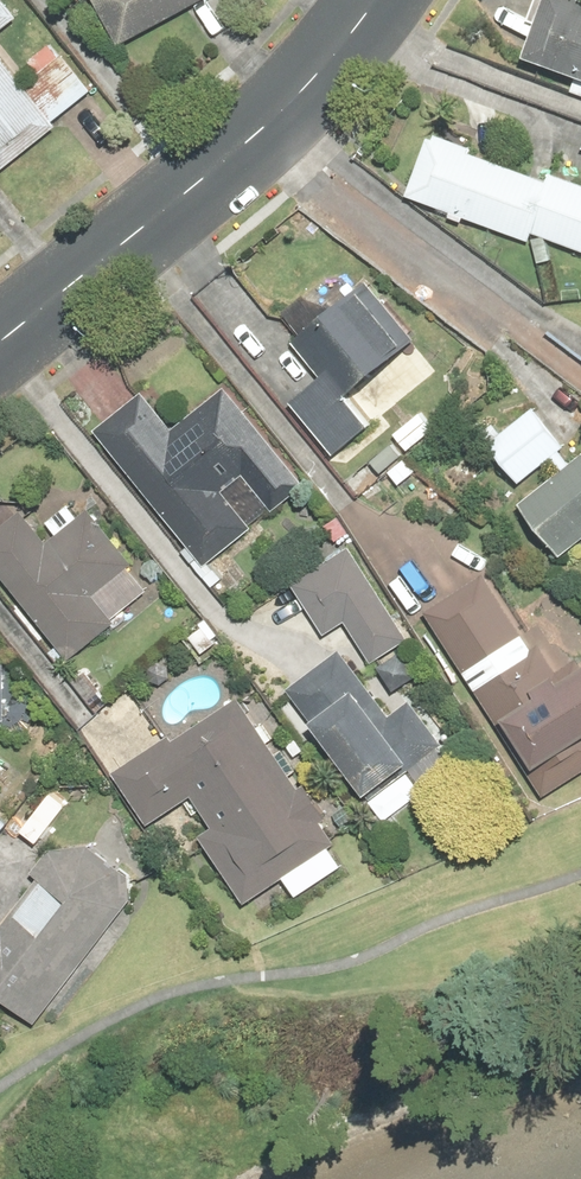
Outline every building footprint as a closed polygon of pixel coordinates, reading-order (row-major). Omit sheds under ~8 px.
[(23,16),(10,0),(0,0),(0,35),(23,16)] [(124,44),(205,0),(100,0),(124,44)] [(534,55),(580,73),(580,0),(554,0),(534,55)] [(8,169),(61,127),(0,51),(0,159),(8,169)] [(469,153),(471,148),(431,133),(408,196),(530,240),(533,232),(580,250),(580,183),(552,173),(549,182),(469,153)] [(372,281),(298,343),(326,377),(296,402),(340,454),(376,424),(352,396),(420,339),(372,281)] [(147,391),(99,430),(210,565),(257,527),(227,491),(248,474),(277,510),(310,484),(230,386),(178,428),(147,391)] [(421,404),(397,426),(414,445),(438,423),(421,404)] [(539,406),(494,443),(526,482),(571,446),(539,406)] [(396,443),(374,462),(384,474),(390,468),(404,483),(419,469),(396,443)] [(526,502),(568,554),(580,544),(580,459),(526,502)] [(0,531),(0,568),(75,659),(121,621),(98,594),(137,562),(93,508),(52,542),(25,510),(0,531)] [(355,546),(297,583),(330,634),(351,621),(377,662),(415,638),(355,546)] [(430,611),(549,795),(580,775),(580,672),(568,680),(544,643),(537,647),(489,573),(430,611)] [(344,649),(292,689),(375,799),(415,769),(426,784),(455,763),(443,747),(448,743),(415,700),(394,715),(344,649)] [(422,674),(406,651),(385,666),(400,689),(422,674)] [(0,652),(0,720),(12,720),(11,652),(0,652)] [(175,735),(120,771),(155,824),(198,795),(218,827),(206,835),(250,902),(340,844),(326,823),(334,818),(310,783),(303,787),(244,698),(179,740),(175,735)] [(9,770),(0,763),(0,781),(9,770)] [(41,1022),(136,899),(134,875),(93,843),(56,848),(38,872),(44,877),(7,924),(0,919),(0,992),(41,1022)]
